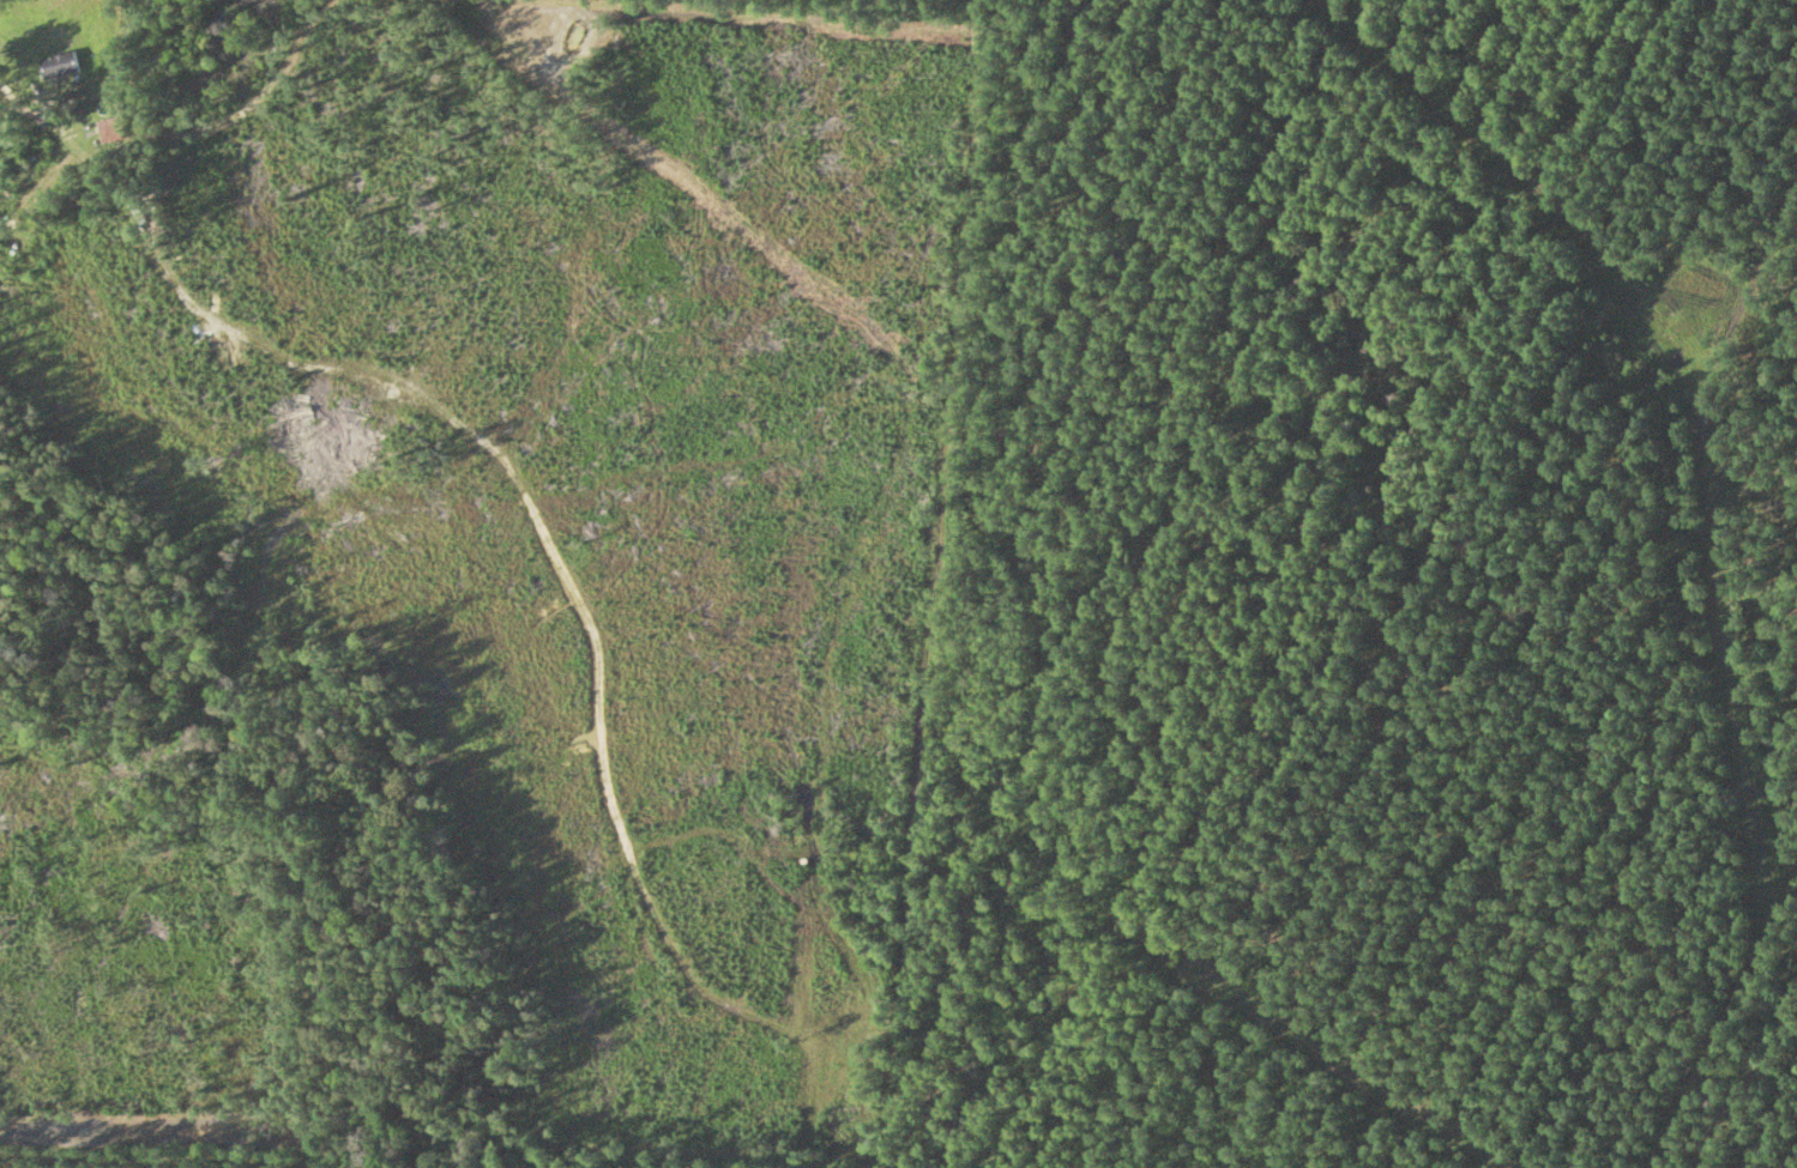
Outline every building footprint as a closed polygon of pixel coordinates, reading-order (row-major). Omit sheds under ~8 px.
[(44,80),(82,72),(78,52),(40,60),(44,80)] [(106,145),(125,139),(118,116),(99,122),(106,145)]
